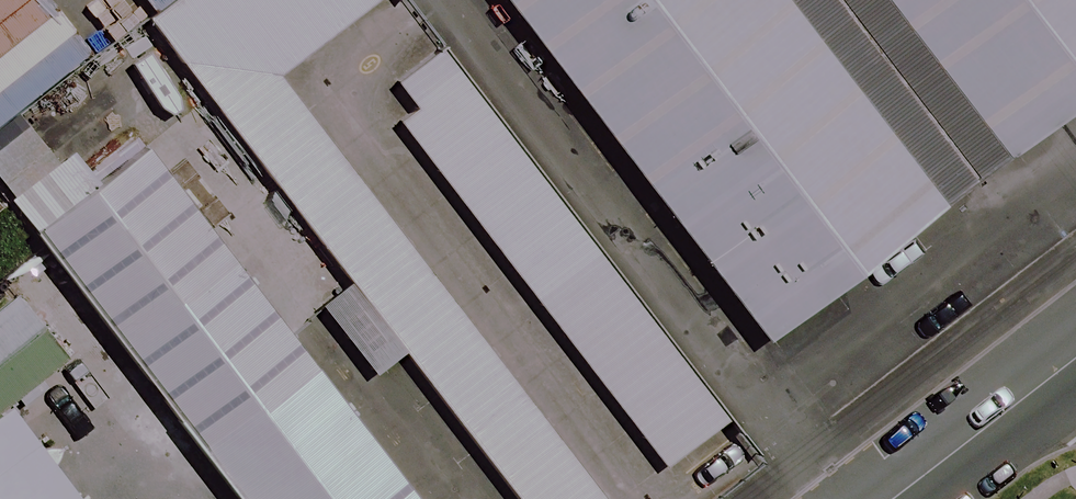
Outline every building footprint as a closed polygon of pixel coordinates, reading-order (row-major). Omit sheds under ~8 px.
[(123,19),(494,498),(572,498),(247,79),(350,0),(149,0),(123,19)] [(736,347),(914,211),(751,0),(468,0),(736,347)] [(1075,90),(1075,0),(845,0),(974,168),(1075,90)] [(429,64),(366,112),(636,463),(699,415),(429,64)] [(26,128),(0,150),(0,184),(21,208),(63,172),(26,128)] [(108,156),(2,237),(204,498),(373,498),(108,156)] [(9,294),(0,301),(0,413),(63,364),(9,294)]
